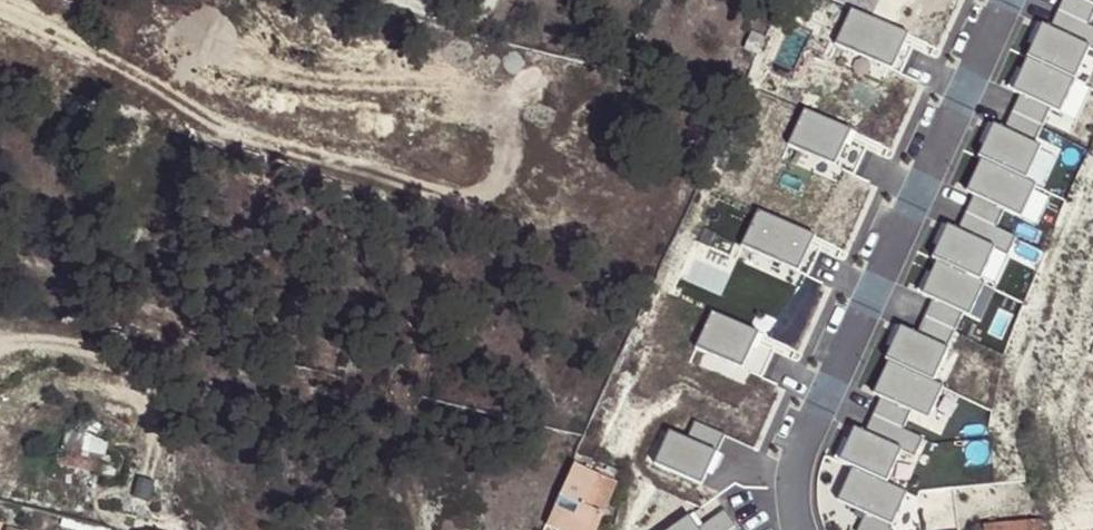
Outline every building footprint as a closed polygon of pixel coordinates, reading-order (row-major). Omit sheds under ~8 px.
[(1012,344),(1092,366),(1092,333),(1088,331),(1092,315),(1092,275),(1035,259),(1012,344)] [(964,473),(1021,468),(1014,394),(1008,395),(1006,365),(955,369),(964,473)] [(1066,442),(1085,512),(1092,510),(1092,435),(1066,442)] [(607,488),(570,471),(557,499),(597,518),(607,488)] [(557,499),(544,527),(550,529),(593,529),(597,518),(557,499)] [(1043,521),(989,529),(1043,529),(1043,521)]
